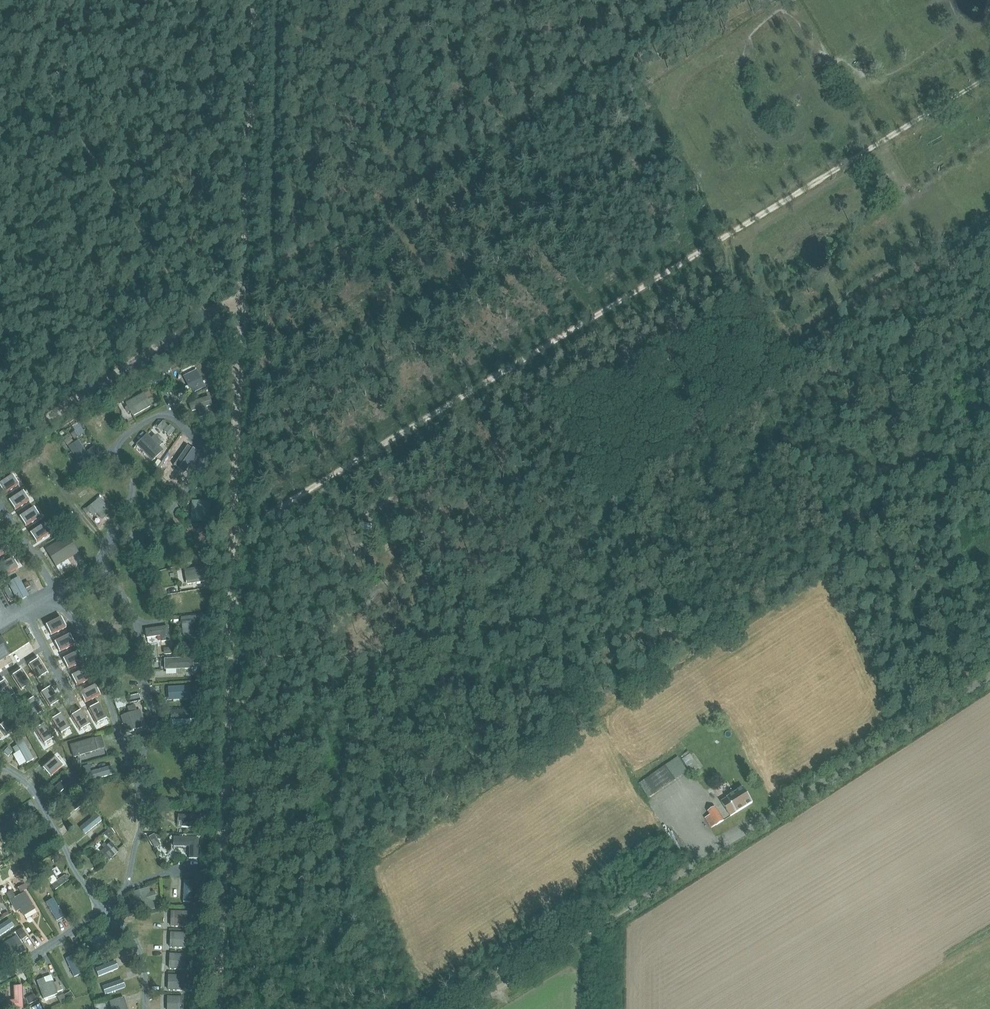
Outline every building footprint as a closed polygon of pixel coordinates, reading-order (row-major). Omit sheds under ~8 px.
[(857,62),(853,69),(858,72),(862,64),(857,62)] [(191,394),(201,389),(204,387),(202,384),(196,371),(185,376),(191,389),(189,390),(191,394)] [(125,404),(132,418),(151,407),(143,394),(125,404)] [(116,400),(119,405),(125,402),(122,397),(116,400)] [(209,397),(188,404),(191,413),(197,411),(200,419),(209,416),(206,408),(212,406),(209,397)] [(68,428),(73,439),(83,434),(77,423),(68,428)] [(169,437),(175,431),(170,426),(165,433),(169,437)] [(147,435),(136,446),(152,463),(163,452),(159,448),(163,444),(158,440),(155,436),(151,439),(147,435)] [(69,438),(62,441),(65,447),(72,443),(69,438)] [(70,447),(68,448),(68,449),(73,455),(81,468),(86,465),(99,455),(96,450),(94,448),(86,453),(78,441),(74,444),(70,447)] [(181,454),(190,459),(194,451),(175,441),(164,462),(174,467),(181,454)] [(183,462),(178,472),(187,477),(192,467),(183,462)] [(0,484),(0,489),(4,495),(18,486),(12,476),(0,484)] [(209,497),(214,494),(210,488),(205,492),(209,497)] [(22,492),(8,501),(15,511),(29,502),(22,492)] [(100,499),(86,510),(92,518),(96,515),(102,521),(111,513),(100,499)] [(192,502),(191,522),(210,523),(211,503),(192,502)] [(33,508),(19,517),(25,527),(40,518),(33,508)] [(44,525),(29,534),(36,544),(50,535),(44,525)] [(68,539),(47,553),(56,568),(78,554),(68,539)] [(0,543),(0,558),(9,553),(3,541),(0,543)] [(0,564),(0,571),(3,577),(18,570),(12,558),(0,564)] [(205,567),(184,571),(187,586),(208,582),(205,567)] [(36,576),(31,578),(37,589),(42,587),(36,576)] [(13,605),(18,602),(28,596),(18,579),(8,584),(3,587),(13,605)] [(199,623),(201,622),(202,624),(209,624),(209,615),(201,615),(201,616),(181,618),(182,625),(183,638),(186,637),(187,643),(197,642),(197,636),(200,636),(199,623)] [(60,618),(45,625),(51,636),(66,629),(60,618)] [(145,630),(145,633),(146,639),(160,637),(161,643),(169,641),(167,627),(145,630)] [(69,635),(54,642),(59,653),(75,645),(69,635)] [(78,652),(62,659),(68,670),(83,662),(78,652)] [(193,659),(164,660),(165,670),(193,669),(193,659)] [(38,660),(28,666),(37,680),(47,674),(38,660)] [(86,669),(71,676),(77,687),(92,680),(86,669)] [(21,671),(11,677),(21,691),(31,685),(21,671)] [(0,685),(0,696),(4,702),(14,695),(5,681),(0,685)] [(95,685),(80,693),(85,704),(100,696),(95,685)] [(51,687),(41,694),(49,708),(60,702),(51,687)] [(185,701),(185,687),(167,687),(167,701),(185,701)] [(34,698),(24,705),(32,719),(43,713),(34,698)] [(122,698),(114,700),(117,709),(125,706),(122,698)] [(99,704),(88,710),(96,725),(107,719),(99,704)] [(81,711),(71,717),(80,732),(90,725),(81,711)] [(195,711),(171,712),(171,721),(196,719),(195,711)] [(137,712),(122,716),(128,732),(142,728),(137,712)] [(61,715),(51,721),(60,735),(70,729),(61,715)] [(0,726),(0,727),(6,736),(20,725),(13,716),(0,726)] [(45,724),(34,731),(43,745),(54,739),(45,724)] [(70,746),(73,758),(97,751),(94,739),(70,746)] [(34,760),(22,740),(15,744),(26,764),(34,760)] [(12,752),(8,748),(3,753),(8,757),(12,752)] [(700,770),(688,752),(682,757),(683,759),(682,761),(692,775),(700,770)] [(55,758),(42,769),(50,778),(63,767),(55,758)] [(678,758),(637,781),(646,797),(687,773),(678,758)] [(56,796),(73,783),(68,777),(52,790),(56,796)] [(79,779),(73,784),(77,789),(83,784),(79,779)] [(721,802),(725,809),(730,817),(753,803),(743,788),(727,799),(721,802)] [(65,810),(69,815),(88,801),(83,796),(65,810)] [(705,819),(706,821),(711,829),(724,821),(718,813),(715,808),(708,813),(710,816),(705,819)] [(97,812),(93,815),(80,825),(85,832),(102,819),(98,814),(97,812)] [(184,828),(189,828),(196,828),(196,824),(201,824),(201,817),(178,816),(178,822),(184,823),(184,828)] [(0,829),(0,841),(3,845),(21,833),(12,820),(0,829)] [(109,830),(104,834),(109,839),(114,835),(109,830)] [(154,834),(149,837),(154,847),(160,844),(154,834)] [(198,859),(198,838),(173,838),(173,847),(189,848),(189,859),(198,859)] [(110,861),(119,852),(110,843),(100,853),(110,861)] [(56,867),(51,870),(55,877),(60,874),(56,867)] [(23,873),(21,870),(17,869),(15,871),(14,875),(16,877),(19,878),(22,876),(23,873)] [(55,891),(69,882),(65,876),(60,879),(58,877),(55,879),(53,876),(47,881),(55,891)] [(183,896),(183,903),(190,903),(191,882),(184,881),(183,894),(183,896)] [(25,885),(17,889),(20,894),(28,889),(25,885)] [(137,905),(139,914),(155,910),(152,902),(157,900),(155,892),(150,893),(149,888),(132,893),(133,895),(128,897),(131,907),(137,905)] [(7,895),(17,912),(20,910),(24,916),(35,910),(26,893),(16,898),(13,891),(7,895)] [(70,914),(78,909),(69,895),(61,900),(70,914)] [(53,899),(46,903),(57,921),(64,917),(53,899)] [(170,928),(187,928),(187,913),(171,913),(170,928)] [(14,927),(9,921),(0,927),(0,937),(14,927)] [(27,937),(22,930),(16,934),(21,941),(27,937)] [(170,934),(169,949),(186,949),(186,934),(170,934)] [(3,945),(1,946),(11,961),(13,960),(22,954),(21,953),(26,950),(16,936),(3,945)] [(91,960),(88,954),(81,959),(85,965),(91,960)] [(185,956),(169,955),(168,970),(185,971),(185,956)] [(66,960),(75,978),(82,975),(73,956),(66,960)] [(115,962),(95,970),(98,977),(118,969),(115,962)] [(184,977),(168,976),(167,991),(183,992),(184,977)] [(37,982),(43,1000),(58,995),(57,993),(63,991),(62,986),(59,987),(58,982),(53,984),(50,977),(37,982)] [(104,994),(124,989),(121,977),(100,983),(104,994)] [(21,985),(13,985),(13,1008),(21,1008),(21,985)] [(36,1001),(33,995),(26,998),(29,1005),(36,1001)] [(167,997),(167,1008),(183,1008),(183,998),(167,997)] [(109,1003),(111,1008),(127,1008),(124,998),(109,1003)]
